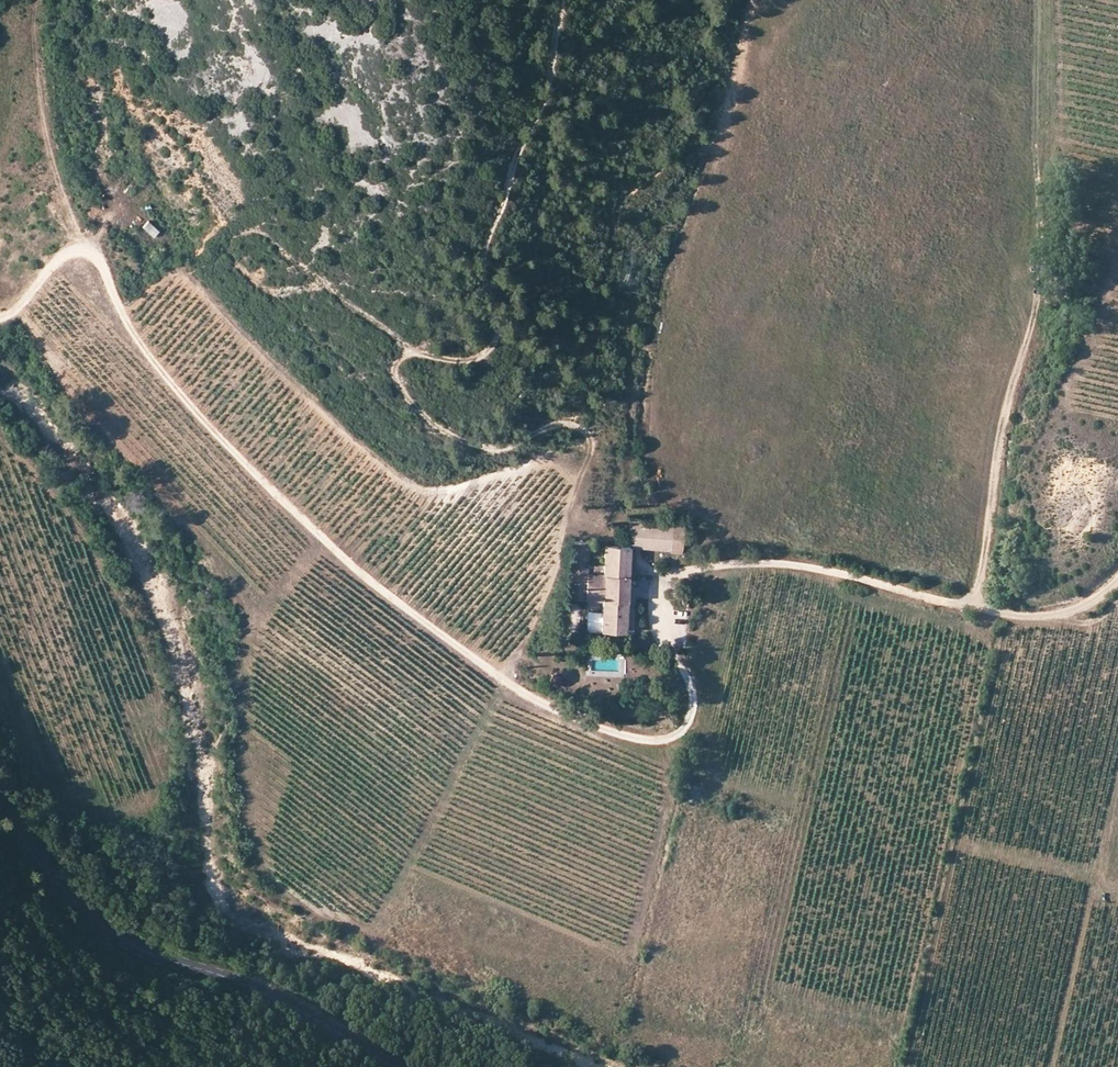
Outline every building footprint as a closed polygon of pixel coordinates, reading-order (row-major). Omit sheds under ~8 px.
[(670,550),(670,535),(632,532),(631,538),(630,548),(637,549),(670,550)] [(628,575),(630,548),(604,547),(603,574),(628,575)] [(630,548),(628,575),(627,601),(625,630),(633,630),(637,549),(630,548)] [(711,573),(711,587),(725,587),(726,573),(711,573)] [(627,601),(628,575),(603,574),(586,574),(585,600),(601,601),(627,601)] [(625,630),(627,601),(601,601),(599,628),(625,630)]
